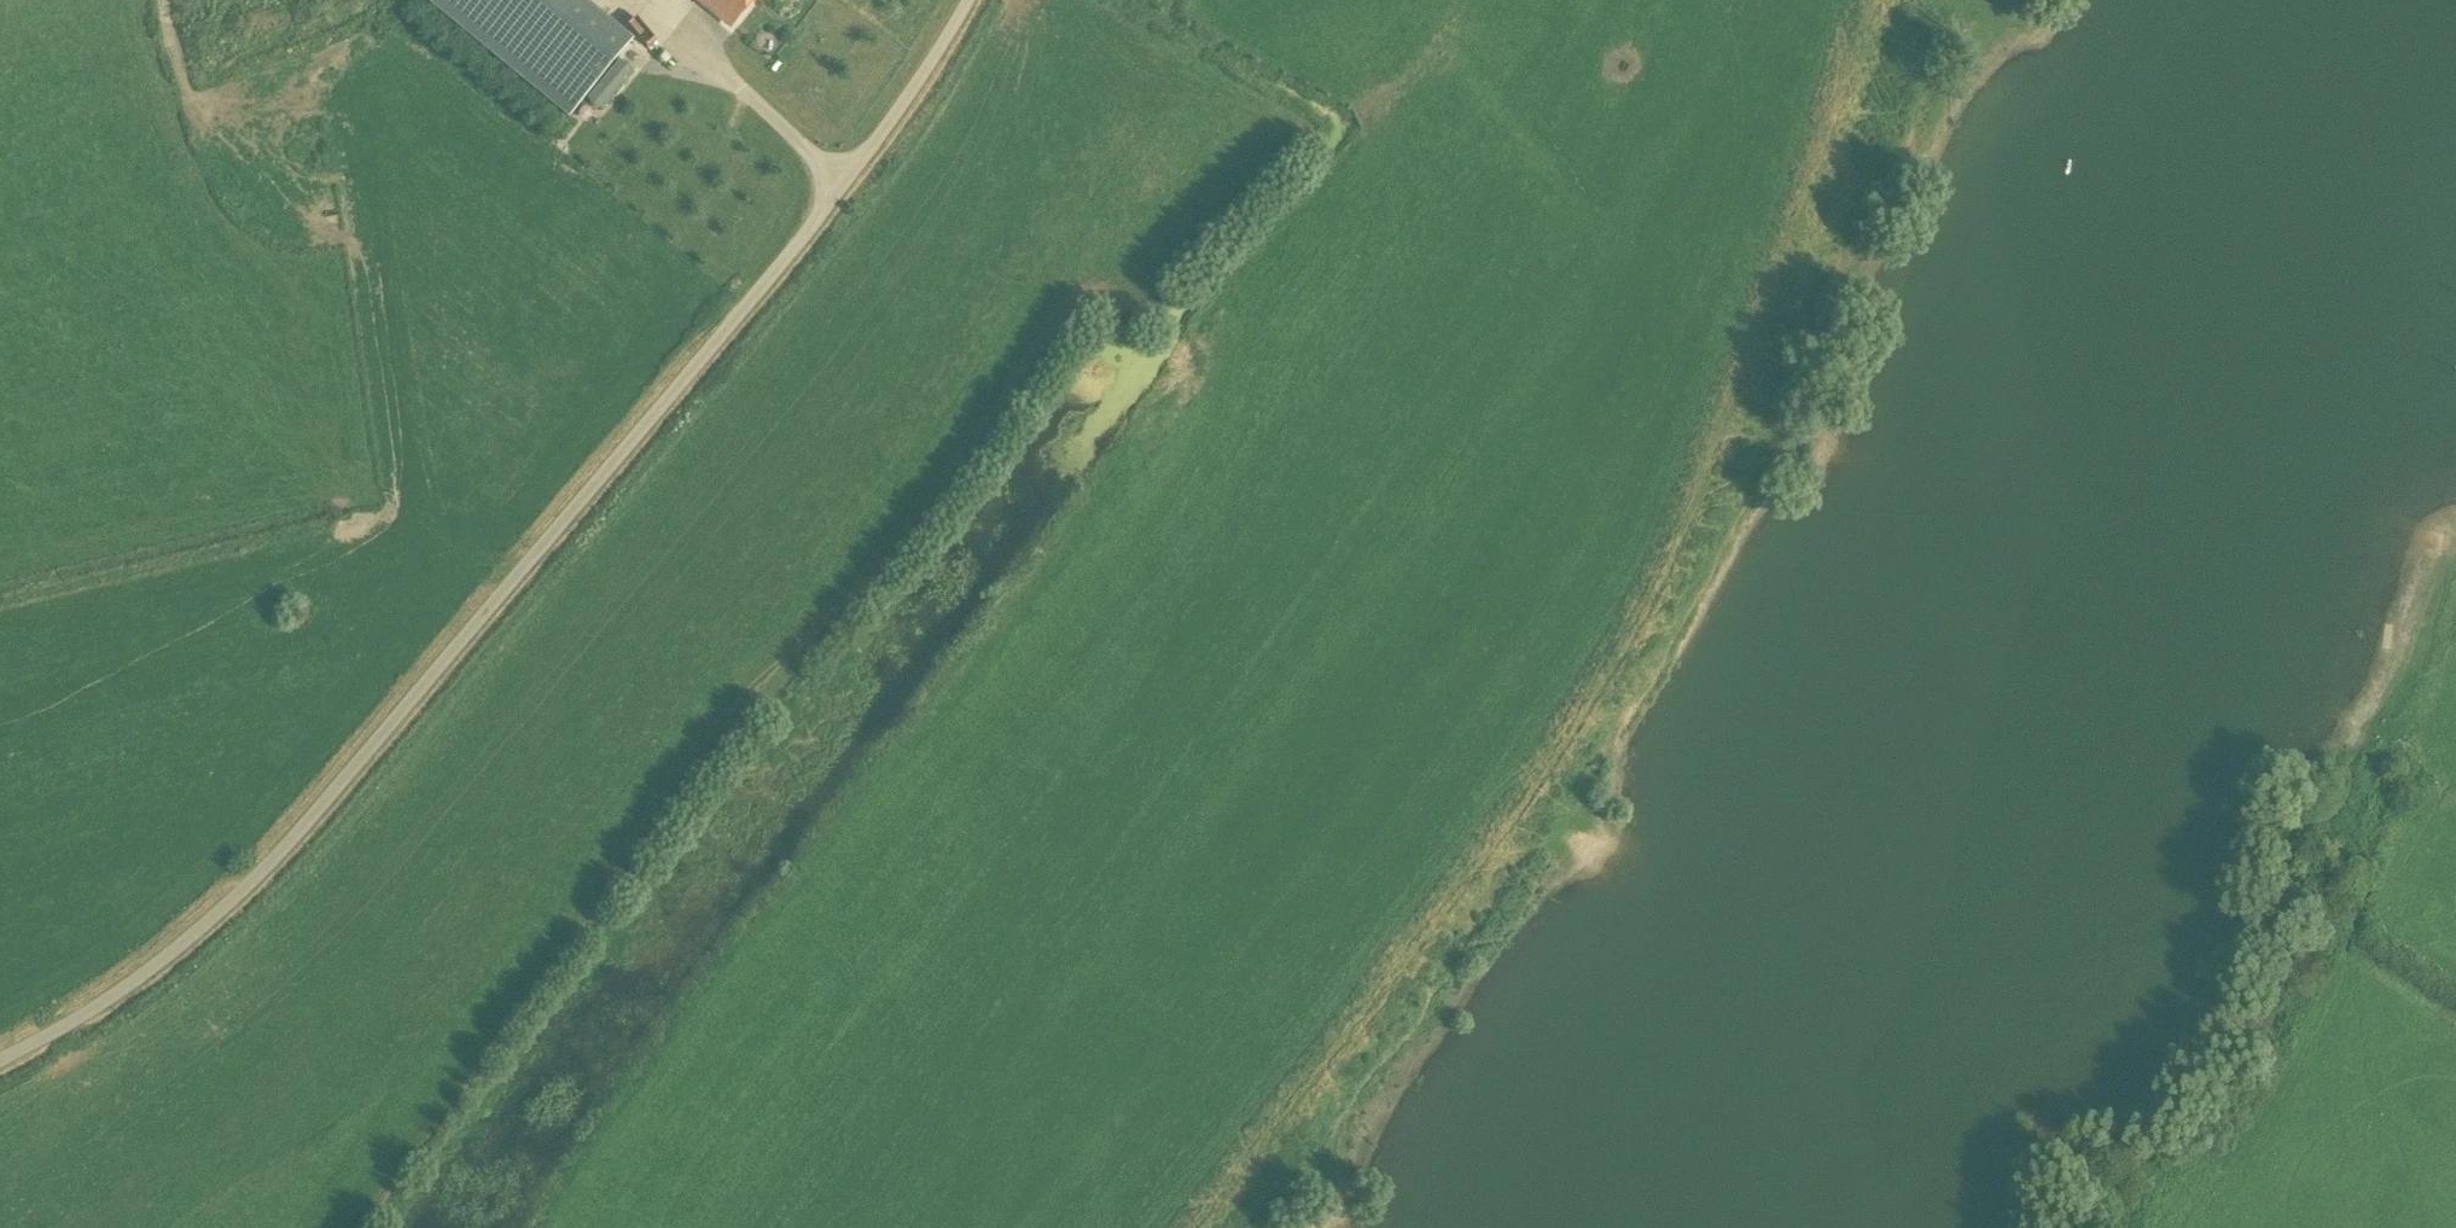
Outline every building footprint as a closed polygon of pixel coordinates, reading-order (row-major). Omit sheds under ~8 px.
[(569,118),(634,40),(585,0),(427,0),(569,118)] [(753,0),(698,0),(701,3),(703,2),(732,26),(753,0)]
